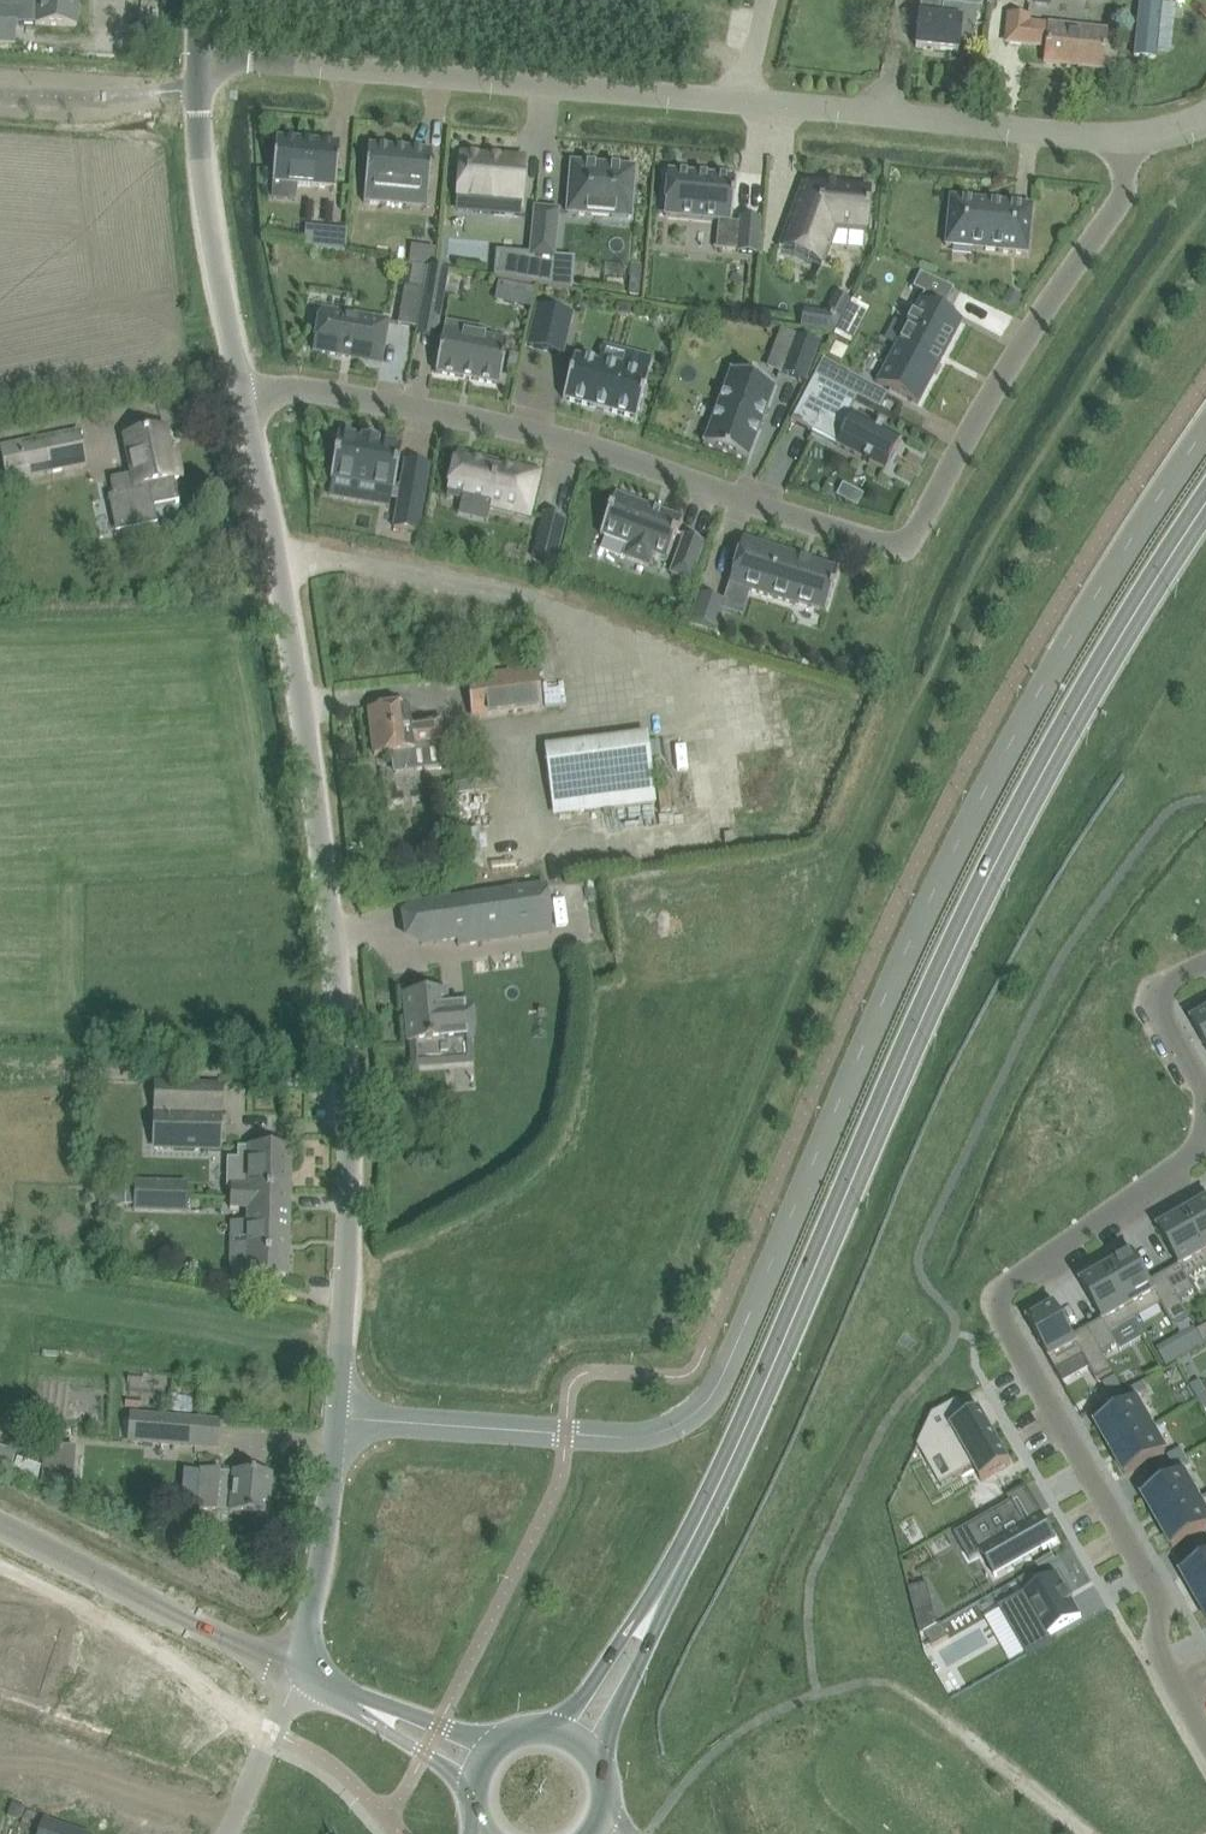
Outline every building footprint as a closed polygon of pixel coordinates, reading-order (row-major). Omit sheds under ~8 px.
[(3,8),(17,8),(16,25),(36,25),(53,26),(77,26),(78,0),(3,0),(3,8)] [(942,3),(942,0),(921,0),(916,48),(958,52),(959,41),(975,43),(979,7),(942,3)] [(1134,59),(1156,61),(1157,51),(1162,4),(1162,0),(1140,0),(1134,59)] [(16,43),(16,25),(17,8),(3,8),(0,8),(0,42),(16,43)] [(1045,62),(1103,69),(1107,33),(1026,24),(1027,17),(1010,15),(1007,42),(1047,46),(1045,62)] [(340,145),(276,139),(273,183),(337,189),(340,145)] [(433,153),(369,147),(364,203),(386,205),(388,193),(407,195),(406,200),(427,201),(426,208),(428,208),(433,153)] [(460,195),(480,196),(480,201),(495,203),(494,215),(520,217),(525,160),(461,155),(458,200),(459,200),(460,195)] [(610,206),(632,208),(635,169),(572,164),(568,214),(609,217),(610,206)] [(669,173),(665,216),(732,222),(736,179),(669,173)] [(837,231),(867,234),(871,191),(803,185),(779,249),(824,266),(837,231)] [(951,198),(946,246),(1027,255),(1032,207),(951,198)] [(554,259),(558,211),(536,209),(531,257),(554,259)] [(742,219),(742,223),(739,252),(739,253),(757,254),(760,221),(742,219)] [(307,227),(306,247),(345,254),(347,230),(333,229),(307,227)] [(412,247),(410,261),(434,265),(436,250),(412,247)] [(632,270),(629,293),(639,294),(642,271),(642,266),(632,265),(632,270)] [(421,309),(422,309),(441,312),(448,271),(428,268),(424,290),(421,309)] [(920,300),(890,358),(899,362),(904,353),(937,370),(962,322),(941,311),(944,304),(946,305),(953,289),(920,274),(912,289),(925,295),(922,301),(920,300)] [(524,285),(520,305),(532,307),(535,287),(524,285)] [(398,325),(417,328),(421,309),(424,290),(405,287),(398,325)] [(1012,290),(1004,303),(1015,310),(1023,297),(1012,290)] [(529,347),(562,355),(572,314),(539,306),(529,347)] [(352,359),(381,364),(388,322),(321,310),(314,351),(352,358),(352,359)] [(827,314),(826,314),(804,310),(801,326),(824,330),(827,314)] [(436,374),(500,386),(508,342),(484,338),(485,331),(445,323),(436,374)] [(842,325),(836,335),(851,343),(857,332),(842,325)] [(783,372),(805,381),(819,345),(796,336),(783,372)] [(918,405),(937,370),(904,353),(899,362),(890,358),(877,383),(918,405)] [(652,359),(631,354),(627,370),(576,357),(576,356),(575,356),(563,400),(565,400),(636,419),(637,419),(653,359),(652,358),(652,359)] [(704,445),(748,461),(775,387),(731,371),(704,445)] [(848,374),(840,389),(857,398),(880,411),(888,395),(848,374)] [(815,376),(791,422),(813,433),(821,418),(844,430),(836,445),(885,471),(902,439),(850,412),(857,398),(840,389),(815,376)] [(132,475),(109,479),(111,493),(112,498),(118,523),(152,516),(148,499),(175,494),(172,480),(180,478),(177,462),(171,463),(165,431),(141,436),(130,438),(125,439),(132,475)] [(79,434),(0,450),(0,451),(6,479),(85,463),(79,434)] [(395,491),(395,485),(402,446),(379,442),(379,440),(363,437),(362,439),(339,435),(331,479),(333,480),(395,491)] [(458,454),(447,496),(529,516),(539,474),(458,454)] [(395,529),(419,533),(425,495),(401,490),(395,529)] [(854,492),(848,502),(857,506),(863,496),(854,492)] [(683,520),(616,495),(600,535),(630,546),(626,556),(649,565),(653,555),(668,560),(683,520)] [(544,514),(535,553),(533,558),(556,563),(566,520),(544,514)] [(684,536),(683,537),(685,537),(671,574),(690,581),(704,545),(705,545),(706,544),(684,536)] [(802,558),(743,539),(729,585),(795,606),(796,604),(826,613),(839,571),(802,560),(802,558)] [(716,631),(723,609),(725,602),(724,602),(699,594),(690,622),(716,631)] [(536,671),(469,679),(474,718),(541,709),(536,671)] [(370,710),(375,756),(392,754),(395,773),(446,767),(440,719),(410,723),(408,705),(370,710)] [(656,804),(653,780),(647,736),(545,749),(551,794),(608,786),(611,810),(656,804)] [(465,752),(466,764),(479,762),(477,751),(465,752)] [(475,781),(472,781),(454,783),(454,784),(444,786),(447,813),(449,826),(458,825),(456,804),(455,795),(476,792),(475,781)] [(464,869),(479,868),(478,830),(462,830),(464,869)] [(430,902),(436,943),(458,940),(552,926),(546,886),(430,902)] [(444,993),(406,996),(410,1043),(414,1043),(416,1065),(441,1063),(471,1061),(469,1039),(454,1040),(452,1017),(446,1018),(446,1015),(445,999),(444,993)] [(1190,1018),(1205,1046),(1205,1009),(1190,1018)] [(191,1144),(192,1082),(154,1081),(152,1143),(191,1144)] [(222,1083),(192,1082),(191,1144),(220,1145),(222,1083)] [(292,1148),(247,1147),(239,1147),(239,1159),(228,1159),(227,1188),(232,1188),(231,1200),(246,1200),(249,1200),(250,1189),(291,1190),(292,1148)] [(134,1211),(187,1213),(188,1181),(135,1180),(135,1186),(112,1185),(111,1206),(134,1207),(134,1211)] [(245,1252),(232,1251),(231,1276),(288,1277),(291,1190),(250,1189),(249,1200),(246,1200),(245,1252)] [(1205,1252),(1205,1197),(1191,1206),(1193,1210),(1185,1215),(1205,1252)] [(1205,1269),(1205,1252),(1185,1215),(1176,1220),(1174,1216),(1162,1223),(1164,1226),(1159,1230),(1180,1266),(1165,1274),(1180,1300),(1195,1292),(1188,1280),(1205,1269)] [(1108,1269),(1136,1319),(1161,1305),(1174,1327),(1190,1318),(1180,1300),(1165,1274),(1150,1283),(1134,1254),(1108,1269)] [(1108,1269),(1082,1284),(1100,1315),(1103,1320),(1088,1329),(1103,1355),(1118,1346),(1111,1334),(1136,1319),(1108,1269)] [(1044,1307),(1026,1317),(1057,1372),(1057,1371),(1082,1357),(1090,1369),(1097,1382),(1113,1373),(1103,1355),(1088,1329),(1073,1337),(1070,1332),(1056,1306),(1046,1311),(1044,1307)] [(1205,1345),(1205,1344),(1205,1328),(1198,1332),(1205,1345)] [(1114,1377),(1103,1383),(1113,1400),(1124,1393),(1114,1377)] [(1205,1395),(1205,1392),(1200,1382),(1191,1386),(1199,1400),(1205,1395)] [(1143,1383),(1131,1390),(1136,1399),(1148,1391),(1143,1383)] [(933,1415),(918,1446),(928,1464),(942,1456),(954,1478),(973,1467),(980,1480),(981,1482),(1012,1464),(990,1427),(981,1411),(966,1420),(962,1413),(957,1403),(960,1402),(959,1401),(933,1415)] [(1098,1426),(1112,1450),(1152,1427),(1138,1403),(1098,1426)] [(196,1446),(219,1448),(221,1421),(130,1414),(128,1440),(196,1446)] [(1166,1452),(1152,1427),(1112,1450),(1126,1475),(1166,1452)] [(56,1445),(52,1486),(71,1488),(75,1447),(56,1445)] [(10,1472),(16,1452),(0,1447),(0,1469),(10,1472)] [(1181,1449),(1168,1456),(1173,1465),(1186,1458),(1181,1449)] [(1186,1458),(1173,1465),(1178,1473),(1191,1466),(1186,1458)] [(1018,1468),(992,1483),(999,1495),(1025,1480),(1018,1468)] [(272,1475),(248,1473),(234,1472),(234,1473),(221,1472),(221,1471),(202,1469),(199,1510),(200,1511),(200,1509),(218,1510),(231,1511),(231,1513),(269,1517),(272,1475)] [(1144,1498),(1159,1523),(1199,1500),(1185,1475),(1144,1498)] [(1199,1500),(1159,1523),(1173,1547),(1205,1528),(1205,1512),(1199,1500)] [(1027,1526),(1013,1501),(955,1535),(970,1561),(993,1547),(1007,1570),(1058,1541),(1043,1516),(1027,1526)] [(1197,1600),(1205,1595),(1205,1562),(1183,1575),(1197,1600)] [(1034,1571),(1018,1580),(1026,1593),(1041,1584),(1034,1571)] [(1082,1618),(1058,1575),(1041,1584),(1026,1593),(999,1608),(1027,1657),(1053,1641),(1050,1636),(1082,1618)] [(1197,1600),(1205,1616),(1205,1595),(1197,1600)] [(916,1614),(915,1614),(921,1636),(924,1634),(938,1626),(934,1609),(916,1614)] [(938,1626),(924,1634),(932,1647),(949,1638),(941,1625),(938,1626)] [(13,1803),(8,1816),(15,1819),(23,1816),(26,1808),(13,1803)] [(40,1833),(90,1833),(45,1819),(40,1833)]
